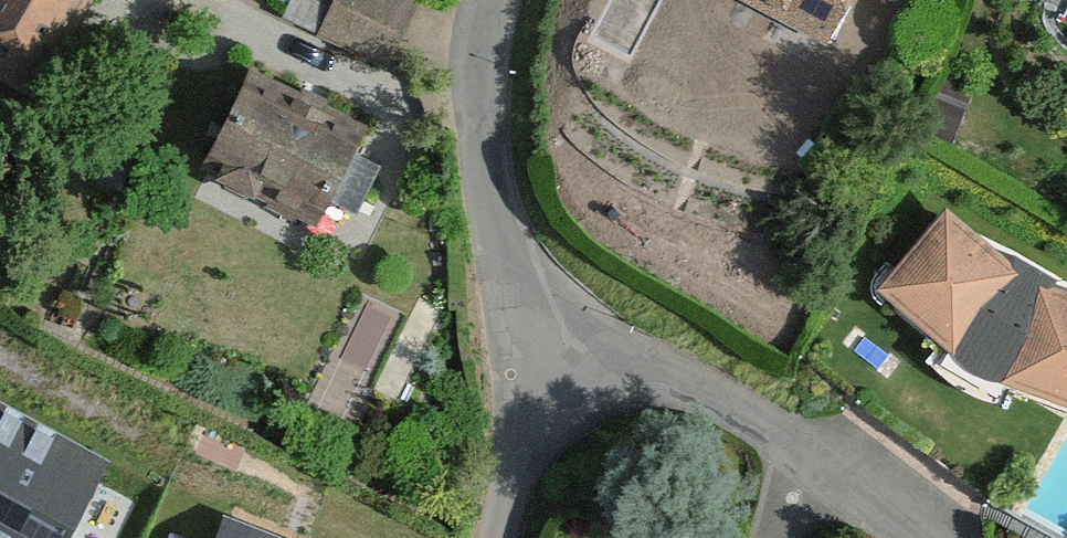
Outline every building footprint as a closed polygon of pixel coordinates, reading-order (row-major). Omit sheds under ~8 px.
[(33,96),(88,0),(0,0),(0,77),(33,96)] [(319,30),(379,56),(404,0),(333,0),(319,30)] [(832,37),(851,0),(762,0),(832,37)] [(350,120),(235,66),(188,164),(303,219),(350,120)] [(1020,264),(947,197),(875,275),(949,342),(1020,264)] [(1037,275),(999,373),(1066,399),(1066,287),(1037,275)] [(0,409),(0,537),(67,537),(106,465),(0,409)] [(224,521),(217,537),(268,537),(224,521)]
